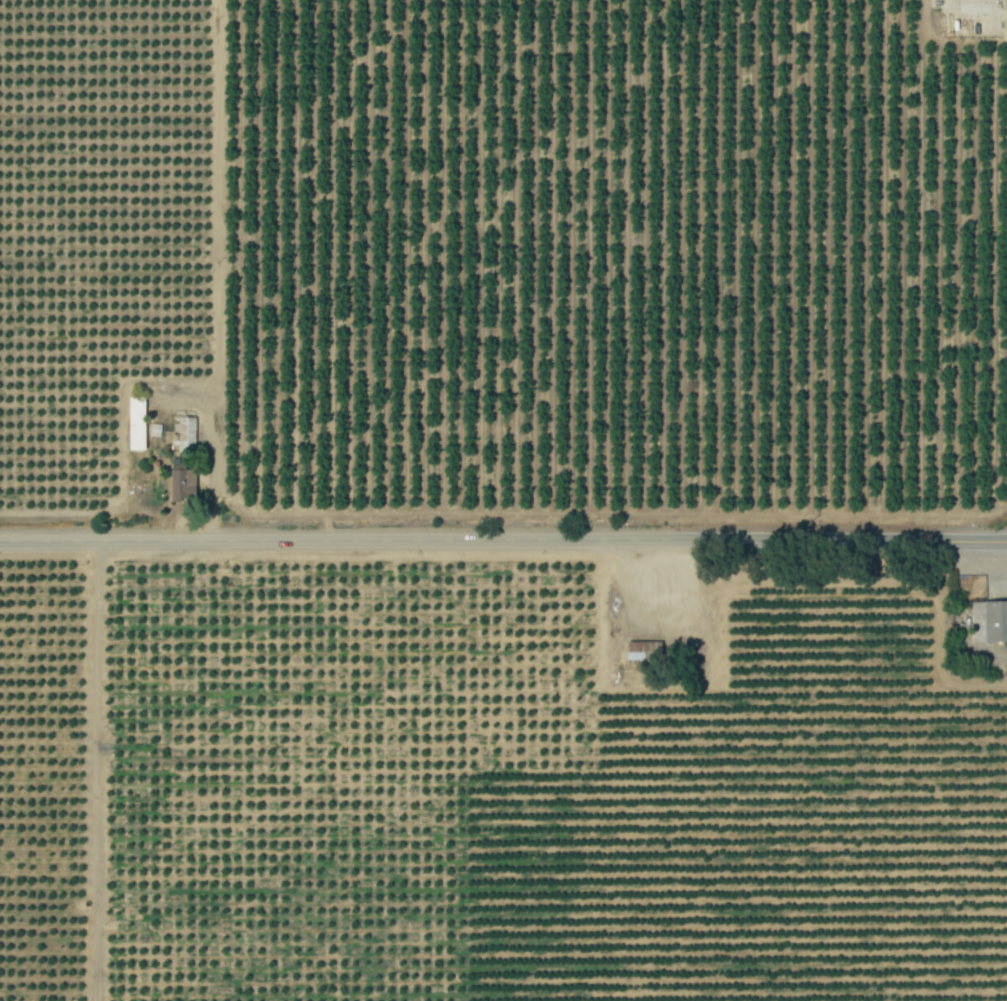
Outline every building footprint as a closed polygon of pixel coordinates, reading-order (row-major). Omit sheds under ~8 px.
[(128,398),(128,451),(144,451),(144,398),(128,398)] [(178,432),(178,447),(194,447),(194,418),(175,417),(175,432),(178,432)] [(184,463),(170,463),(170,502),(194,503),(195,470),(184,470),(184,463)] [(660,642),(626,641),(626,663),(650,663),(651,659),(660,659),(660,642)]
